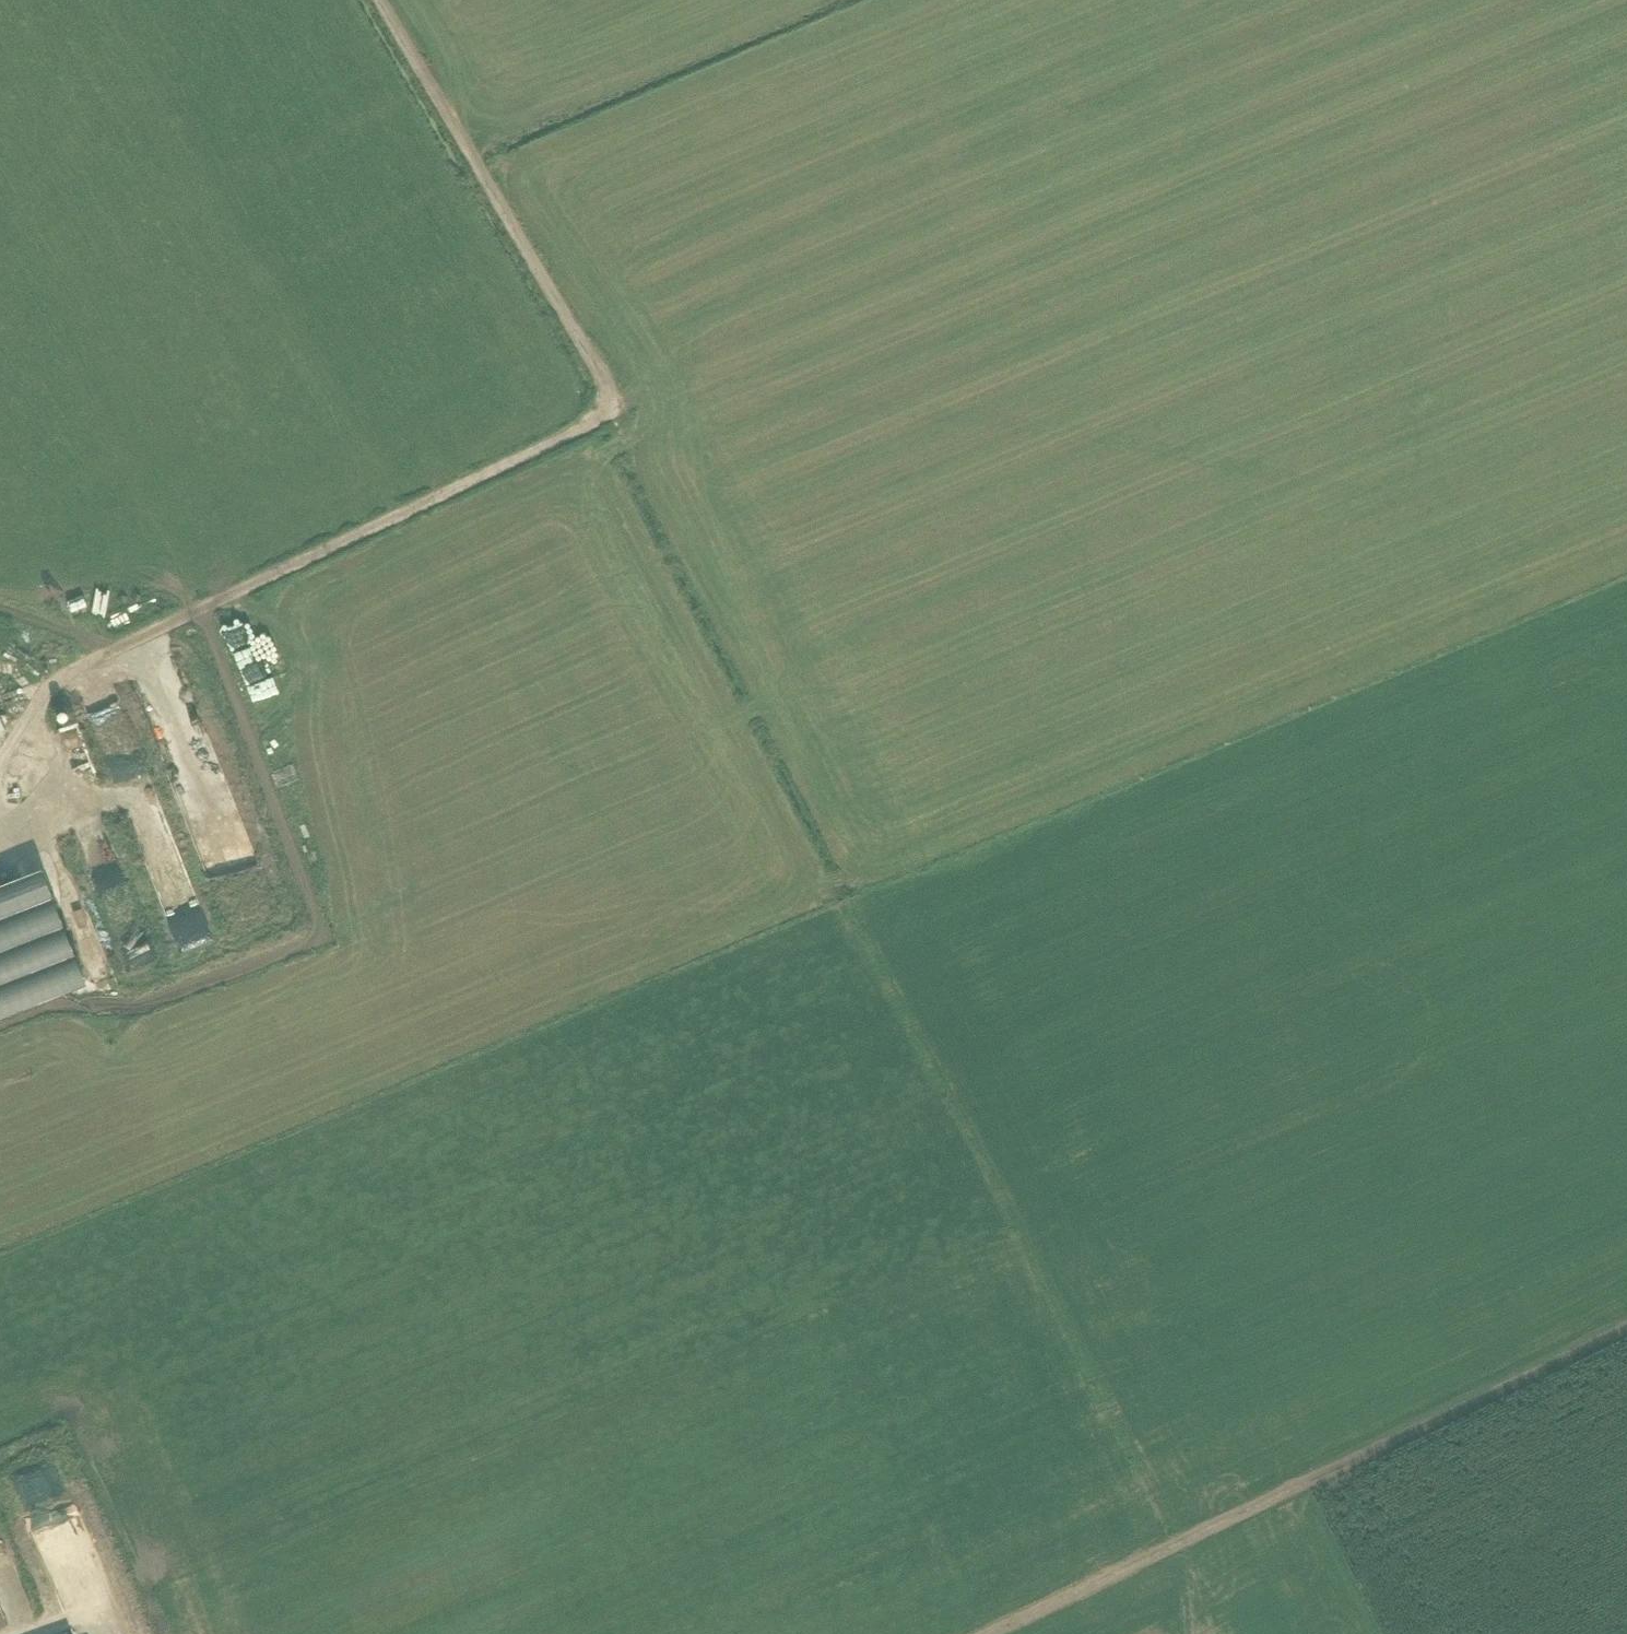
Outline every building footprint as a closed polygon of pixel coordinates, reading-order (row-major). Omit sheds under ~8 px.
[(5,730),(2,725),(10,721),(0,695),(0,732),(5,730)] [(123,718),(98,723),(101,739),(126,734),(123,718)] [(84,987),(48,893),(30,900),(22,879),(0,888),(0,1019),(84,987)]
